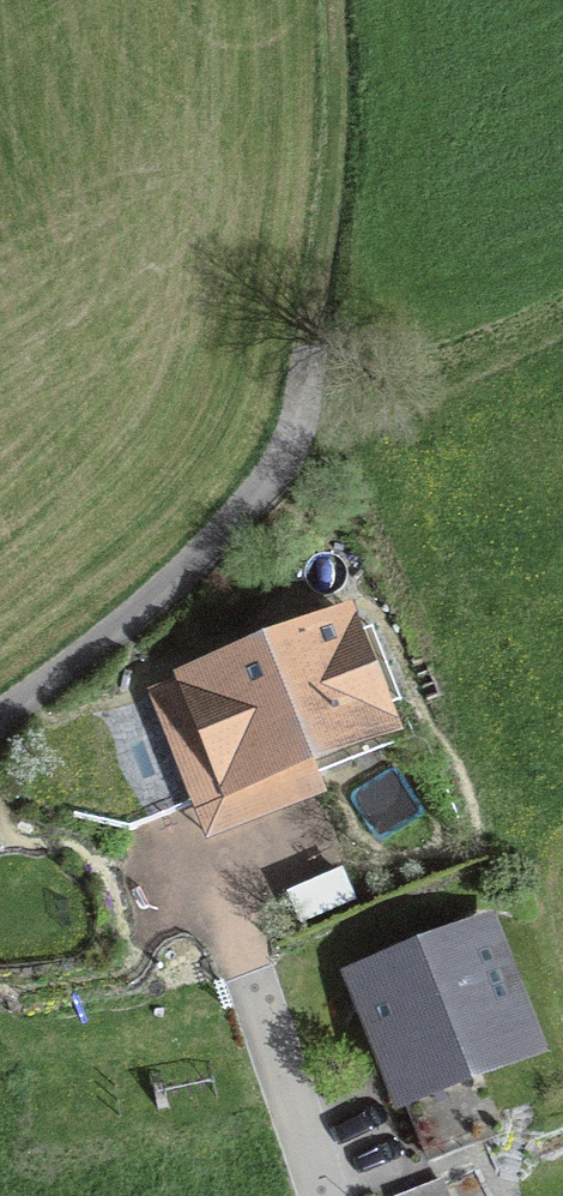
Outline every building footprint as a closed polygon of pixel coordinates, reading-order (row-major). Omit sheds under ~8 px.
[(78,799),(130,829),(390,726),(346,615),(51,732),(78,799)] [(525,1044),(483,934),(363,981),(429,1160),(503,1132),(476,1063),(525,1044)] [(406,1195),(447,1195),(442,1182),(406,1195)]
